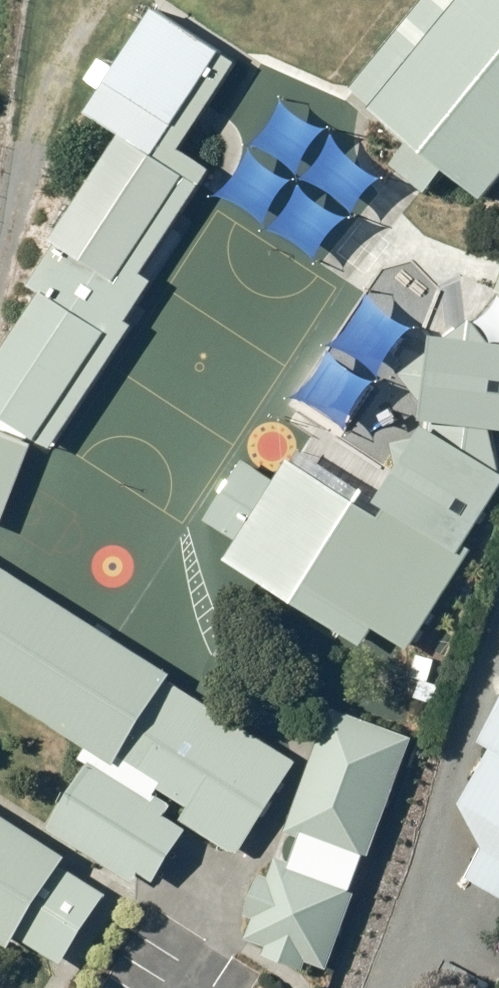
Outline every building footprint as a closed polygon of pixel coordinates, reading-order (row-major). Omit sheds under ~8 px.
[(318,112),(442,222),(498,158),(498,0),(419,0),(318,112)] [(207,94),(133,46),(69,143),(143,192),(207,94)] [(90,176),(0,312),(0,456),(27,474),(183,237),(90,176)] [(472,334),(498,343),(498,254),(472,334)] [(477,510),(397,458),(345,537),(425,589),(477,510)] [(389,592),(227,487),(175,566),(336,672),(389,592)] [(0,615),(0,752),(204,885),(267,790),(0,615)] [(397,738),(328,695),(281,770),(350,812),(397,738)] [(485,745),(498,752),(465,805),(486,852),(467,881),(498,898),(498,714),(485,745)] [(156,869),(59,806),(22,863),(118,927),(156,869)] [(344,886),(268,830),(232,879),(308,935),(344,886)] [(0,865),(0,975),(20,987),(39,987),(84,920),(0,865)]
